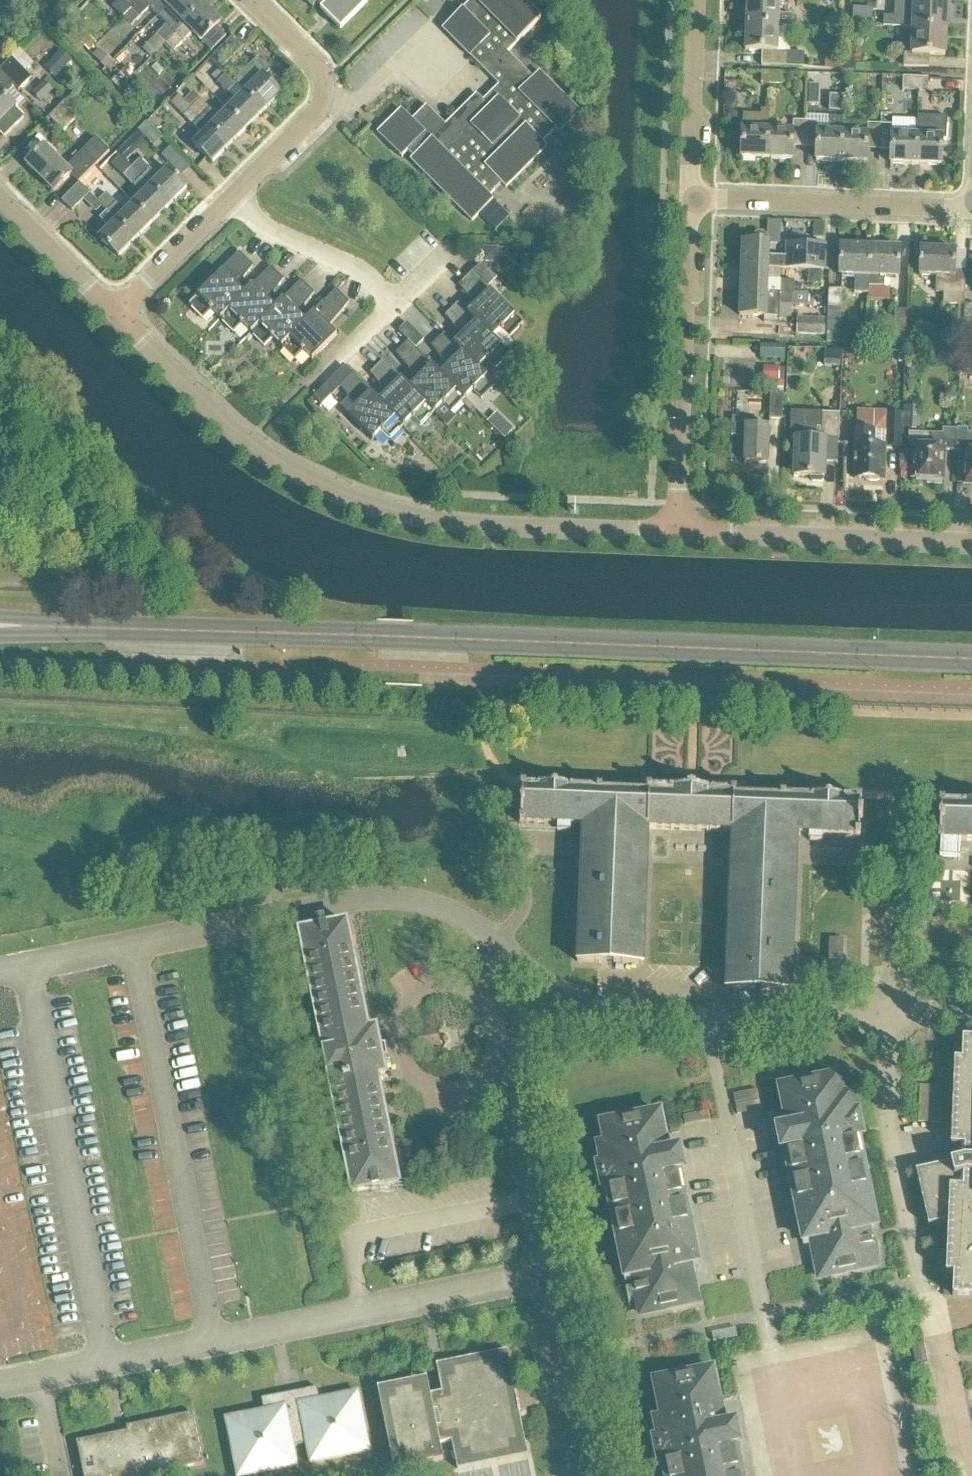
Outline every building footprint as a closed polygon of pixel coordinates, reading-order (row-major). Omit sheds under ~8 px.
[(132,11),(131,10),(142,0),(126,0),(125,1),(124,0),(123,0),(114,9),(124,19),(132,11)] [(131,10),(132,11),(140,19),(150,10),(159,18),(168,9),(177,0),(142,0),(131,10)] [(166,45),(204,7),(197,0),(177,0),(168,9),(159,18),(167,27),(158,37),(166,45)] [(314,10),(318,6),(322,11),(321,13),(341,33),(368,6),(367,4),(371,0),(304,0),(314,10)] [(459,209),(472,223),(479,216),(496,232),(510,220),(493,202),(490,198),(502,186),(506,190),(547,148),(543,145),(551,137),(556,132),(560,136),(581,115),(540,73),(533,80),(508,54),(541,20),(521,0),(474,0),(443,31),(499,87),(484,103),(477,96),(446,127),(427,108),(413,122),(402,111),(378,135),(402,159),(408,153),(414,159),(411,162),(459,209)] [(747,27),(790,28),(793,29),(793,17),(779,16),(780,2),(794,3),(794,0),(764,0),(764,2),(747,1),(747,27)] [(948,6),(932,5),(932,0),(894,0),(894,19),(883,19),(883,29),(913,30),(947,31),(948,6)] [(204,7),(166,45),(174,53),(193,35),(212,53),(227,38),(217,29),(221,24),(204,7)] [(790,28),(747,27),(746,53),(762,53),(762,68),(804,69),(805,56),(789,55),(790,28)] [(947,31),(913,30),(912,55),(904,55),(904,68),(929,69),(930,57),(946,57),(947,31)] [(211,60),(221,70),(244,48),(234,38),(211,60)] [(95,45),(90,40),(84,46),(88,51),(95,45)] [(66,49),(52,65),(61,74),(75,58),(66,49)] [(111,62),(99,51),(93,58),(104,69),(111,62)] [(15,110),(16,110),(17,109),(6,98),(15,89),(19,93),(32,80),(26,74),(34,66),(29,61),(20,52),(12,60),(0,72),(0,134),(4,139),(24,119),(15,110)] [(825,70),(842,71),(842,58),(826,57),(825,70)] [(258,61),(235,84),(264,114),(281,96),(265,80),(271,74),(258,61)] [(117,68),(107,79),(119,90),(129,80),(117,68)] [(220,71),(212,78),(218,84),(226,76),(221,71),(220,71)] [(761,86),(787,87),(787,74),(762,73),(761,86)] [(237,103),(228,112),(247,131),(264,114),(235,84),(226,76),(218,84),(237,103)] [(903,91),(928,92),(929,80),(904,79),(903,91)] [(229,148),(192,110),(179,97),(171,105),(203,137),(194,146),(213,165),(229,148)] [(830,98),(830,114),(843,114),(843,98),(830,98)] [(201,101),(192,110),(229,148),(247,131),(228,112),(219,120),(201,101)] [(66,103),(49,120),(63,134),(80,117),(66,103)] [(742,160),(767,161),(768,132),(770,132),(771,112),(764,112),(764,117),(755,117),(750,120),(745,125),(745,131),(743,131),(742,160)] [(917,138),(916,167),(941,168),(942,142),(947,142),(948,119),(918,118),(917,138)] [(816,163),(841,164),(843,135),(842,135),(843,120),(831,119),(830,134),(817,134),(818,124),(806,123),(805,149),(817,149),(816,163)] [(793,148),(805,149),(806,123),(794,123),(793,133),(770,132),(768,132),(767,161),(792,162),(793,148)] [(138,133),(154,149),(163,140),(147,124),(138,133)] [(867,151),(879,151),(880,126),(868,126),(868,136),(843,135),(841,164),(867,165),(867,151)] [(891,166),(916,167),(917,138),(892,137),(892,127),(880,126),(879,151),(891,152),(891,166)] [(66,170),(45,148),(27,166),(54,194),(72,176),(79,184),(110,153),(96,139),(66,170)] [(127,162),(134,155),(125,147),(118,154),(127,162)] [(141,161),(132,170),(170,207),(188,190),(169,171),(160,180),(141,161)] [(143,197),(134,206),(153,225),(170,207),(132,170),(124,178),(143,197)] [(62,203),(73,213),(90,195),(80,185),(62,203)] [(98,203),(109,214),(136,241),(153,225),(134,206),(126,214),(107,195),(98,203)] [(136,241),(109,214),(102,220),(110,229),(100,239),(119,258),(136,241)] [(742,244),(741,269),(768,270),(825,272),(826,247),(799,246),(787,246),(787,259),(769,258),(769,245),(767,245),(768,239),(764,235),(758,235),(753,239),(753,245),(742,244)] [(868,278),(870,249),(841,248),(840,277),(855,278),(854,295),(868,296),(868,278)] [(900,250),(870,249),(868,278),(899,280),(900,250)] [(944,294),(944,306),(964,306),(965,273),(955,272),(955,252),(921,251),(920,277),(937,278),(937,294),(944,294)] [(213,313),(221,320),(245,296),(245,295),(238,288),(254,268),(240,254),(219,275),(220,276),(190,306),(204,321),(211,314),(213,313)] [(475,307),(468,314),(493,339),(506,352),(513,345),(509,340),(524,326),(494,296),(495,295),(489,288),(497,280),(482,264),(459,287),(475,307)] [(243,326),(251,334),(276,309),(275,309),(268,301),(284,281),(272,268),(245,295),(245,296),(221,320),(234,334),(242,327),(242,328),(243,326)] [(741,269),(740,293),(794,295),(794,286),(794,283),(768,282),(768,270),(741,269)] [(274,340),(282,348),(306,323),(298,315),(315,295),(302,282),(275,309),(276,309),(251,334),(265,348),(272,341),(274,340)] [(794,286),(794,295),(801,296),(802,287),(794,286)] [(826,336),(840,336),(842,291),(828,291),(826,336)] [(306,323),(282,348),(295,362),(303,354),(303,355),(304,354),(313,362),(337,337),(329,329),(350,304),(337,292),(306,323)] [(794,295),(740,293),(740,317),(780,319),(780,306),(794,307),(794,295)] [(801,296),(794,295),(794,309),(808,309),(808,295),(801,296)] [(462,338),(455,345),(479,370),(487,362),(496,371),(510,356),(506,352),(493,339),(468,314),(459,305),(446,317),(462,338)] [(971,337),(971,307),(964,307),(963,337),(971,337)] [(893,339),(907,339),(908,312),(894,312),(893,339)] [(797,337),(825,338),(826,320),(797,319),(797,337)] [(448,368),(441,375),(466,401),(474,393),(482,401),(496,387),(479,370),(455,345),(445,335),(432,348),(448,368)] [(417,382),(410,389),(435,414),(443,406),(451,415),(466,401),(441,375),(409,343),(396,355),(417,382)] [(785,361),(785,348),(760,348),(760,361),(785,361)] [(825,365),(841,365),(842,352),(826,351),(825,365)] [(387,395),(380,402),(404,428),(412,420),(421,428),(435,414),(410,389),(384,362),(371,375),(387,395)] [(763,368),(763,382),(779,382),(780,369),(763,368)] [(404,428),(380,402),(353,376),(340,389),(356,409),(348,417),(373,442),(382,433),(390,442),(404,428)] [(323,391),(314,399),(323,408),(331,399),(323,391)] [(770,421),(783,421),(784,396),(771,396),(770,421)] [(903,430),(921,430),(921,409),(903,409),(903,430)] [(886,414),(886,448),(902,449),(903,428),(902,428),(902,416),(890,415),(890,414),(886,414)] [(793,422),(792,441),(796,441),(796,446),(797,446),(797,455),(795,455),(794,478),(811,479),(811,483),(813,484),(822,484),(823,483),(823,480),(824,480),(825,463),(837,463),(837,465),(838,465),(840,416),(822,415),(821,441),(817,441),(817,423),(793,422)] [(732,438),(746,439),(745,464),(768,465),(770,429),(750,428),(732,427),(732,438)] [(505,440),(513,432),(509,428),(501,436),(505,440)] [(885,466),(886,448),(875,448),(875,433),(856,432),(856,448),(854,448),(854,461),(856,461),(856,481),(867,481),(869,483),(877,484),(879,481),(882,481),(883,466),(885,466)] [(955,453),(956,437),(956,432),(943,432),(942,437),(910,435),(909,447),(915,447),(914,481),(927,481),(927,486),(942,486),(943,453),(955,453)] [(957,435),(957,437),(956,437),(955,453),(956,453),(967,454),(966,484),(971,485),(971,435),(957,435)] [(520,826),(558,827),(557,833),(571,834),(571,828),(583,828),(577,964),(643,966),(648,831),(732,834),(725,991),(792,993),(797,837),(809,837),(809,843),(822,843),(822,838),(859,840),(860,824),(862,824),(863,817),(860,817),(861,801),(802,799),(802,798),(793,798),(793,799),(781,798),(781,800),(735,799),(735,794),(697,792),(697,791),(686,790),(686,792),(648,790),(648,795),(601,793),(602,791),(522,788),(520,826)] [(940,805),(939,829),(938,843),(940,843),(940,859),(959,860),(960,843),(971,843),(971,806),(940,805)] [(351,866),(337,869),(339,883),(354,881),(351,866)] [(377,1078),(385,1077),(376,1030),(368,1032),(346,924),(299,934),(352,1195),(399,1186),(377,1078)] [(828,961),(843,962),(844,941),(829,941),(828,961)] [(971,1299),(971,1041),(963,1040),(962,1063),(954,1062),(951,1148),(961,1149),(959,1160),(916,1173),(928,1228),(947,1224),(946,1276),(953,1276),(952,1298),(971,1299)] [(780,1090),(787,1129),(776,1131),(781,1153),(785,1152),(803,1242),(811,1241),(819,1280),(876,1268),(868,1229),(876,1228),(857,1137),(862,1136),(857,1115),(853,1116),(849,1097),(842,1099),(838,1078),(780,1090)] [(607,1188),(625,1279),(631,1277),(641,1316),(698,1304),(690,1265),(698,1264),(679,1174),(683,1172),(679,1151),(667,1153),(659,1115),(602,1126),(606,1147),(598,1149),(602,1167),(598,1167),(602,1189),(607,1188)] [(912,1346),(917,1368),(928,1366),(924,1344),(912,1346)] [(436,1366),(442,1394),(430,1396),(427,1380),(377,1390),(394,1472),(443,1462),(440,1445),(452,1442),(457,1471),(528,1457),(519,1414),(512,1416),(508,1395),(515,1394),(507,1352),(436,1366)] [(654,1441),(658,1463),(663,1462),(666,1475),(741,1475),(735,1447),(740,1446),(735,1425),(723,1427),(712,1372),(655,1384),(662,1421),(655,1422),(658,1440),(654,1441)] [(226,1420),(237,1475),(255,1475),(297,1468),(293,1448),(306,1445),(310,1465),(370,1453),(358,1394),(320,1401),(317,1389),(261,1401),(264,1412),(226,1420)] [(83,1475),(162,1475),(203,1466),(193,1415),(126,1429),(127,1433),(77,1443),(83,1475)]
